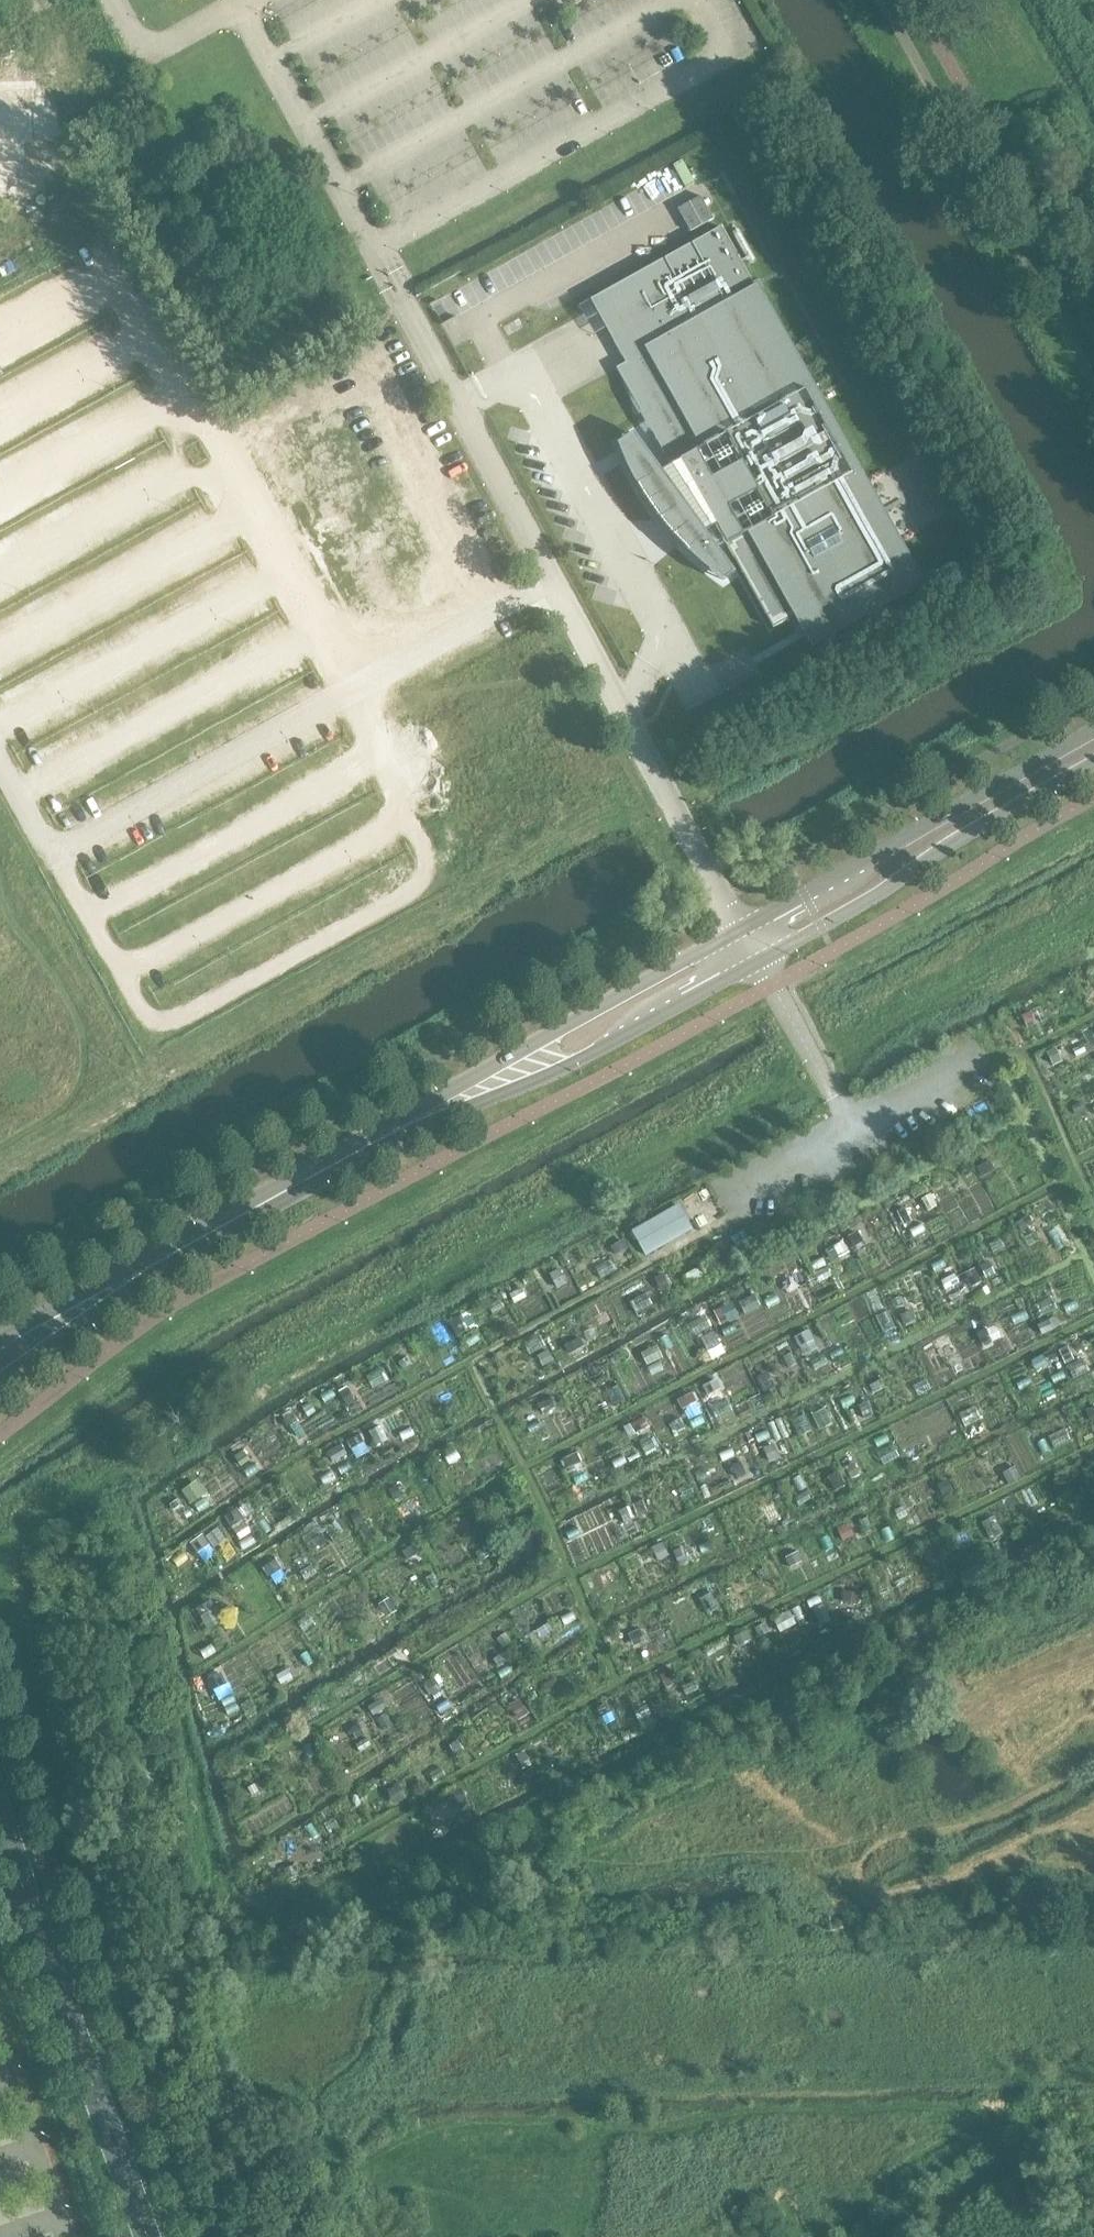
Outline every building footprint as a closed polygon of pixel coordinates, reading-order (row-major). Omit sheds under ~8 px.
[(692,514),(705,532),(716,525),(773,628),(793,617),(797,614),(813,642),(919,583),(721,227),(590,299),(613,341),(625,362),(616,368),(671,466),(664,469),(661,471),(657,473),(655,470),(640,478),(657,510),(672,502),(672,501),(680,497),(686,505),(681,509),(685,514),(687,517),(692,514)] [(735,573),(705,532),(692,514),(686,505),(680,497),(661,471),(633,432),(617,444),(622,456),(625,465),(629,473),(635,484),(640,492),(644,499),(652,511),(657,518),(662,525),(668,531),(674,538),(677,542),(685,550),(692,557),(698,563),(705,568),(712,574),(723,582),(735,573)] [(646,1254),(692,1228),(678,1205),(632,1231),(646,1254)]
